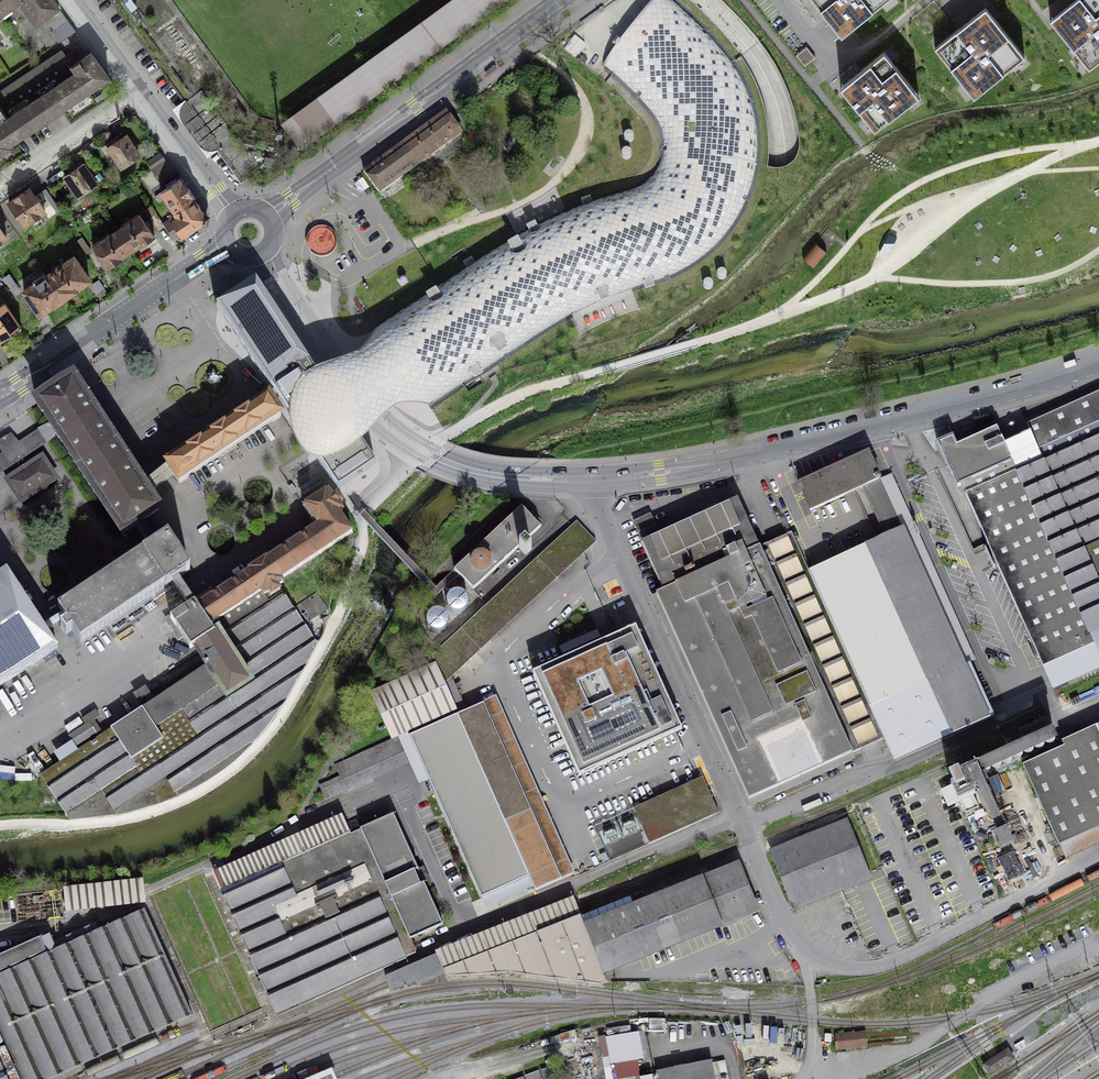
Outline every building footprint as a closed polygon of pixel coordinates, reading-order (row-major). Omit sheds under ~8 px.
[(1,13),(20,0),(36,22),(43,16),(54,29),(67,20),(52,0),(0,0),(0,11),(1,13)] [(241,178),(257,167),(248,154),(201,90),(200,91),(134,0),(112,0),(188,104),(176,112),(213,162),(224,154),(241,178)] [(280,121),(300,149),(506,0),(448,0),(280,121)] [(671,0),(667,0),(675,7),(618,72),(607,64),(603,65),(616,75),(625,83),(636,94),(643,102),(649,109),(655,117),(659,123),(662,130),(663,136),(664,143),(663,150),(663,155),(661,161),(657,168),(654,174),(643,184),(633,190),(622,194),(611,197),(587,205),(569,212),(546,223),(525,234),(509,242),(490,254),(378,328),(381,329),(382,328),(387,334),(391,338),(396,344),(402,351),(407,359),(409,361),(412,366),(417,374),(421,380),(424,387),(427,394),(431,402),(429,402),(429,406),(520,345),(542,331),(557,322),(579,310),(600,300),(625,290),(661,279),(678,272),(687,267),(700,258),(711,249),(720,239),(731,227),(739,214),(742,208),(745,201),(750,187),(754,169),(756,154),(757,137),(755,119),(751,102),(743,85),(739,75),(734,66),(719,47),(705,32),(687,14),(671,0)] [(841,36),(887,0),(812,0),(841,36)] [(1050,20),(1089,69),(1098,62),(1098,0),(1075,0),(1050,20)] [(1024,56),(985,7),(934,48),(974,97),(1024,56)] [(50,32),(58,43),(75,31),(67,20),(54,29),(50,32)] [(8,146),(8,145),(109,77),(91,53),(71,66),(61,50),(0,91),(0,152),(8,146)] [(918,95),(884,52),(840,87),(874,130),(918,95)] [(493,66),(487,72),(486,73),(485,74),(486,75),(486,76),(487,76),(488,76),(489,76),(497,70),(497,69),(498,68),(497,68),(497,67),(496,66),(495,66),(494,66),(493,66)] [(403,143),(418,165),(461,133),(445,111),(403,143)] [(357,132),(363,127),(364,126),(365,125),(364,124),(364,123),(364,122),(363,122),(362,122),(361,122),(353,128),(353,129),(353,130),(353,131),(353,132),(354,132),(355,132),(356,133),(357,132)] [(110,150),(121,167),(139,155),(126,136),(116,142),(114,139),(107,144),(110,150)] [(403,143),(363,171),(379,193),(418,165),(403,143)] [(261,153),(252,151),(248,154),(257,167),(263,162),(264,158),(260,158),(261,153)] [(152,169),(165,160),(161,153),(147,162),(152,169)] [(161,182),(174,173),(165,160),(152,169),(161,182)] [(76,170),(65,177),(78,195),(96,183),(95,183),(103,177),(93,163),(85,168),(80,162),(74,167),(76,170)] [(171,213),(194,198),(195,197),(181,177),(160,192),(170,206),(168,207),(171,213)] [(29,188),(9,202),(24,225),(45,211),(49,217),(54,213),(41,193),(35,197),(29,188)] [(171,213),(169,215),(171,218),(163,223),(165,225),(174,239),(182,234),(182,235),(207,219),(205,216),(194,198),(171,213)] [(165,225),(163,223),(156,212),(150,217),(158,229),(165,225)] [(115,229),(130,251),(140,244),(141,245),(154,236),(139,213),(115,229)] [(115,229),(93,245),(108,268),(122,258),(121,257),(130,251),(115,229)] [(333,237),(331,234),(328,232),(325,230),(321,230),(318,230),(314,232),(311,236),(310,240),(310,244),(313,250),(316,252),(319,254),(322,254),(326,253),(329,252),(331,249),(333,246),(334,243),(334,240),(333,237)] [(883,254),(887,256),(897,238),(889,233),(879,252),(883,254)] [(802,257),(813,267),(826,252),(815,242),(802,257)] [(48,274),(64,297),(75,290),(75,289),(89,279),(73,256),(48,274)] [(48,274),(24,290),(39,313),(53,303),(54,305),(64,297),(48,274)] [(337,491),(376,465),(255,283),(217,308),(274,395),(269,398),(273,402),(277,400),(337,491)] [(1,340),(21,327),(5,302),(9,299),(1,288),(0,289),(0,338),(1,340)] [(290,409),(289,416),(289,423),(290,429),(291,434),(292,439),(294,444),(298,450),(301,455),(304,458),(306,460),(310,462),(313,463),(316,464),(321,464),(329,463),(339,461),(353,452),(361,445),(369,437),(378,428),(382,423),(390,416),(395,412),(400,409),(405,408),(411,407),(418,407),(423,406),(429,406),(429,402),(431,402),(427,394),(424,387),(421,380),(417,374),(412,366),(409,361),(407,359),(402,351),(396,344),(391,338),(387,334),(382,328),(381,329),(378,328),(366,347),(363,352),(359,355),(352,359),(335,366),(321,371),(314,374),(307,379),(299,386),(295,393),(291,401),(290,409)] [(35,351),(42,345),(42,344),(43,343),(43,342),(42,341),(41,340),(40,340),(39,341),(31,347),(31,348),(31,349),(31,350),(32,351),(33,351),(34,351),(35,351)] [(102,353),(95,358),(94,359),(94,360),(94,361),(94,362),(95,363),(96,363),(97,363),(105,357),(106,356),(106,355),(106,354),(105,354),(105,353),(104,353),(103,353),(102,353)] [(144,489),(72,380),(60,387),(47,395),(37,403),(50,424),(57,434),(122,534),(124,533),(124,534),(123,535),(125,537),(128,535),(126,531),(128,530),(143,553),(163,540),(148,517),(158,510),(148,495),(144,489)] [(1027,424),(1031,432),(1004,444),(996,428),(967,441),(957,445),(953,435),(937,442),(957,487),(962,485),(966,493),(965,494),(987,544),(989,547),(985,549),(993,567),(993,568),(997,566),(1043,666),(1094,643),(1098,654),(1098,392),(1027,424)] [(269,398),(268,395),(258,401),(259,402),(218,430),(217,430),(176,457),(174,456),(165,462),(170,468),(144,489),(148,495),(174,474),(179,483),(186,479),(187,477),(223,453),(227,458),(240,449),(236,444),(259,430),(265,440),(278,431),(272,421),(277,420),(281,415),(273,402),(269,398)] [(16,475),(29,466),(22,457),(46,440),(47,441),(57,434),(50,424),(40,430),(40,431),(16,446),(12,442),(5,447),(7,452),(0,457),(0,472),(9,466),(10,466),(16,475)] [(650,514),(633,522),(668,596),(658,600),(751,798),(884,738),(889,749),(891,755),(894,762),(994,716),(990,708),(989,704),(984,694),(970,664),(972,663),(971,662),(975,660),(891,474),(880,479),(868,452),(851,460),(832,468),(798,484),(810,510),(863,487),(886,537),(809,571),(791,533),(758,548),(737,500),(660,535),(650,514)] [(7,481),(21,501),(55,478),(41,458),(29,466),(16,475),(7,481)] [(333,495),(328,489),(304,507),(316,526),(267,558),(266,556),(246,569),(247,571),(199,603),(199,602),(196,604),(194,602),(196,600),(180,577),(170,584),(186,607),(170,618),(190,648),(195,645),(207,662),(204,663),(206,666),(142,708),(163,740),(147,751),(177,796),(193,789),(208,779),(223,769),(238,757),(250,745),(264,729),(272,719),(280,708),(289,694),(316,646),(304,625),(293,609),(278,585),(283,582),(281,579),(352,532),(339,512),(342,510),(339,504),(342,502),(336,493),(333,495)] [(533,519),(522,507),(454,569),(458,573),(473,589),(518,547),(525,555),(532,549),(524,541),(540,526),(538,524),(541,520),(539,518),(537,515),(533,519)] [(596,541),(576,521),(432,656),(444,683),(596,541)] [(190,570),(168,537),(163,540),(143,553),(58,609),(61,614),(65,620),(66,622),(60,626),(65,634),(71,630),(80,643),(170,584),(180,577),(190,570)] [(0,575),(0,686),(57,648),(46,632),(65,620),(61,614),(43,627),(6,571),(0,575)] [(448,596),(446,599),(446,603),(447,607),(449,610),(453,612),(456,613),(460,613),(464,611),(466,608),(468,605),(468,601),(467,597),(465,594),(462,592),(458,591),(454,591),(451,593),(448,596)] [(327,609),(316,593),(293,609),(304,625),(327,609)] [(428,615),(427,618),(427,622),(428,626),(430,629),(433,631),(437,632),(441,631),(444,630),(447,627),(448,624),(449,620),(448,616),(445,613),(442,611),(438,610),(435,610),(431,612),(428,615)] [(536,677),(582,775),(679,731),(633,632),(536,677)] [(575,874),(496,696),(483,702),(483,704),(409,736),(481,898),(529,877),(535,892),(575,874)] [(110,728),(111,729),(132,761),(147,751),(163,740),(142,708),(110,728)] [(161,802),(177,796),(147,751),(132,761),(111,729),(103,735),(93,720),(99,716),(95,711),(82,719),(86,725),(69,735),(76,745),(95,733),(98,738),(41,776),(70,820),(80,819),(93,817),(106,816),(118,814),(130,812),(140,809),(150,806),(161,802)] [(79,717),(65,726),(69,733),(83,724),(79,717)] [(1059,846),(1098,827),(1098,724),(1061,741),(1064,746),(1022,765),(1059,846)] [(955,794),(959,802),(960,801),(965,813),(978,807),(973,795),(974,795),(968,782),(971,780),(981,775),(1060,740),(1055,730),(1052,732),(1052,731),(1019,746),(1017,741),(989,753),(991,756),(982,759),(982,758),(966,766),(967,769),(956,773),(960,782),(951,786),(955,794)] [(981,775),(971,780),(998,840),(1003,838),(1008,836),(981,775)] [(724,816),(709,781),(641,810),(656,845),(724,816)] [(277,1018),(417,955),(412,945),(410,940),(442,926),(424,884),(420,886),(414,872),(417,871),(393,815),(361,829),(361,831),(352,835),(348,826),(343,816),(212,875),(217,885),(277,1018)] [(1059,846),(1065,860),(1098,845),(1098,827),(1059,846)] [(998,840),(1001,847),(1011,842),(1008,836),(1003,838),(998,840)] [(608,976),(759,916),(738,864),(587,923),(608,976)] [(435,953),(435,955),(443,971),(581,917),(574,898),(551,907),(435,953)] [(193,1017),(145,910),(56,950),(50,936),(40,940),(40,939),(0,957),(0,1078),(54,1078),(193,1017)] [(581,917),(443,971),(444,974),(446,978),(507,974),(525,976),(600,986),(606,983),(581,917)] [(435,955),(385,976),(392,992),(416,982),(417,985),(444,974),(443,971),(435,955)] [(867,1033),(837,1035),(838,1049),(868,1046),(867,1033)] [(711,1062),(658,1074),(659,1078),(715,1078),(711,1062)]
